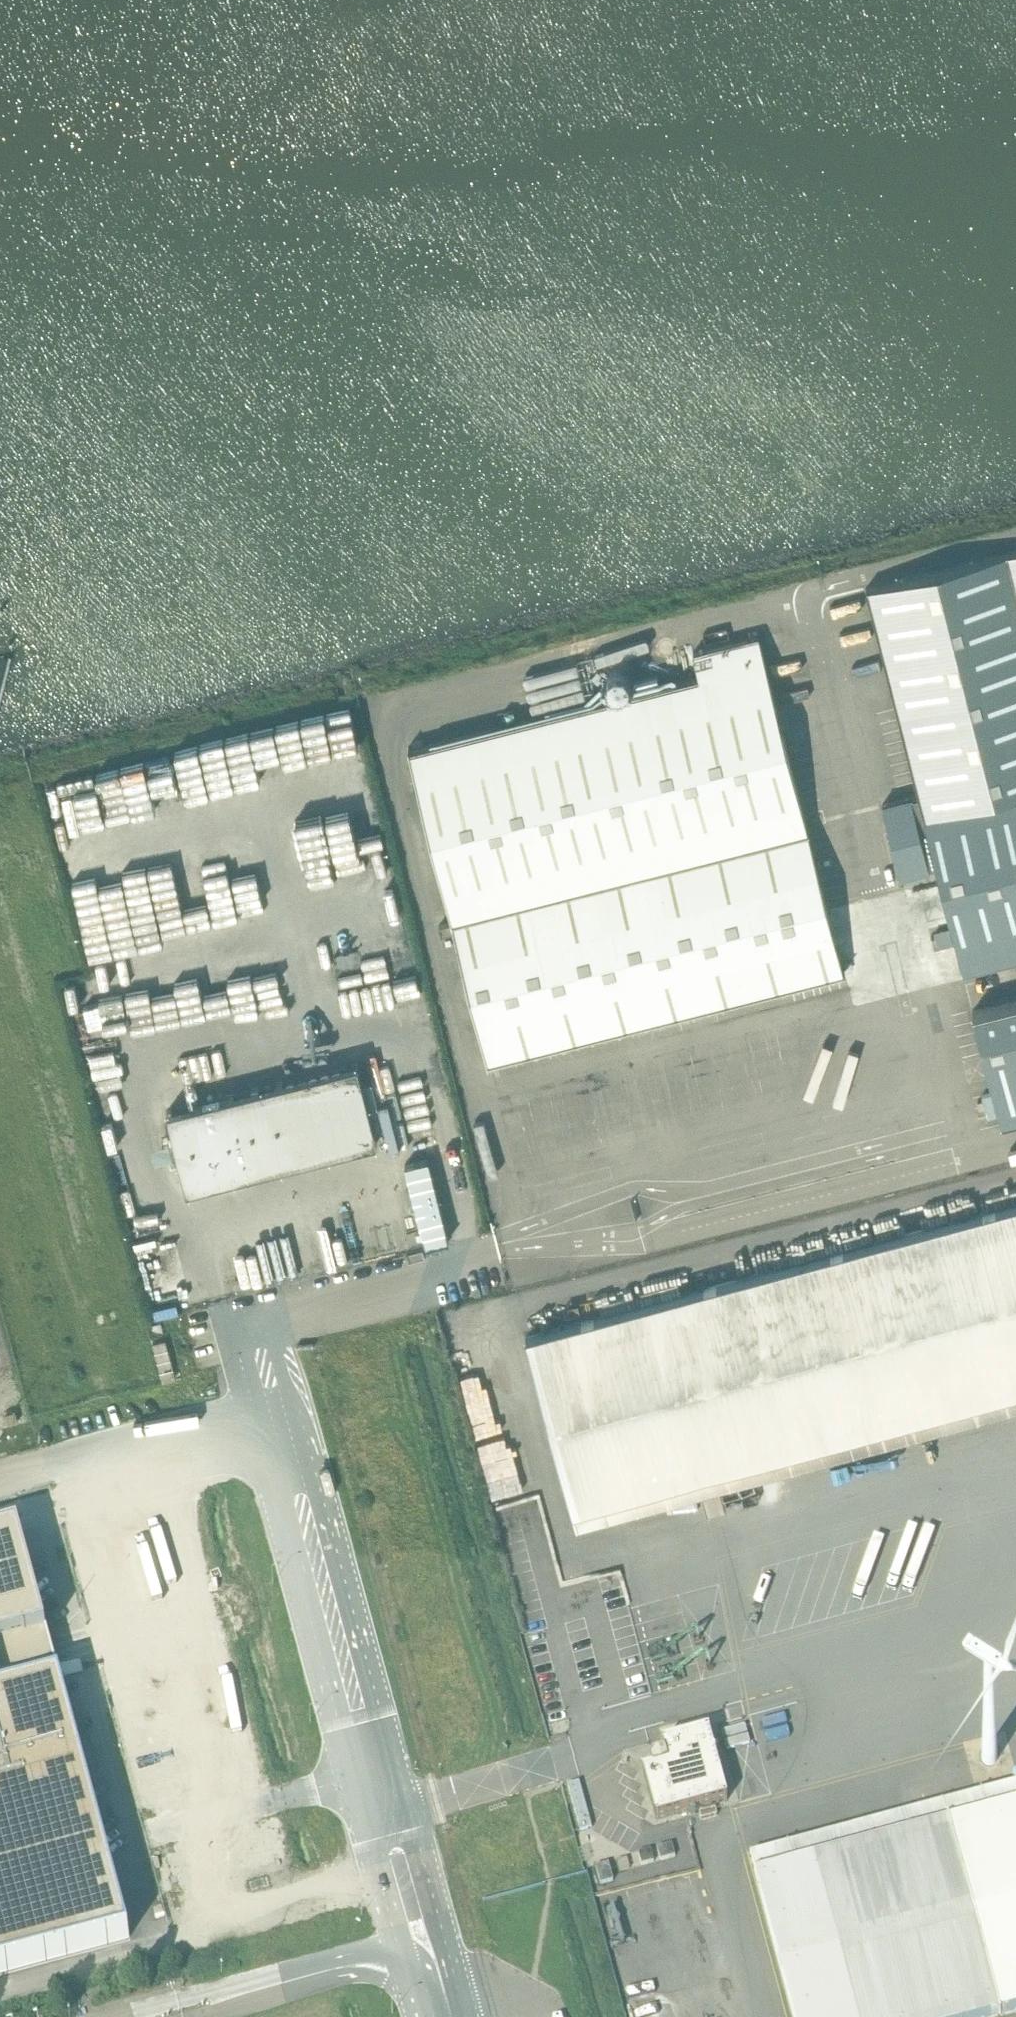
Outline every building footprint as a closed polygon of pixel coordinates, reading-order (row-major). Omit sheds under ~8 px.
[(866,589),(918,795),(882,805),(900,876),(936,867),(963,972),(1015,959),(1015,550),(866,589)] [(409,748),(408,748),(409,750),(487,1062),(488,1064),(488,1062),(843,972),(845,971),(843,971),(838,953),(764,660),(752,663),(746,639),(693,653),(699,676),(428,745),(409,749),(409,748)] [(603,681),(671,667),(670,658),(623,667),(619,645),(597,650),(603,681)] [(443,945),(456,941),(452,923),(439,926),(443,945)] [(972,1011),(1001,1126),(1015,1122),(1015,1000),(972,1011)] [(373,1077),(363,1079),(368,1099),(375,1127),(384,1124),(373,1077)] [(283,1081),(169,1110),(188,1188),(378,1139),(375,1127),(368,1099),(292,1119),(283,1081)] [(428,1155),(405,1161),(424,1243),(448,1237),(428,1155)] [(526,1337),(572,1511),(592,1506),(1015,1391),(1015,1204),(526,1337)] [(163,1382),(176,1379),(165,1340),(152,1344),(163,1382)] [(8,1425),(18,1422),(15,1412),(5,1415),(8,1425)] [(116,1940),(7,1534),(0,1536),(0,1971),(116,1940)] [(547,1603),(616,1588),(611,1564),(564,1574),(564,1577),(542,1582),(547,1603)] [(656,1820),(728,1801),(709,1732),(663,1744),(665,1754),(656,1756),(652,1764),(653,1769),(643,1772),(656,1820)] [(998,1758),(998,1757),(998,1756),(998,1755),(997,1754),(997,1753),(996,1752),(995,1751),(994,1750),(993,1750),(992,1749),(991,1749),(990,1749),(989,1749),(988,1749),(987,1749),(986,1750),(985,1750),(984,1751),(983,1752),(983,1753),(982,1753),(982,1754),(982,1755),(982,1756),(982,1757),(982,1758),(982,1759),(982,1760),(983,1761),(983,1762),(984,1762),(984,1763),(985,1763),(985,1764),(986,1764),(987,1765),(988,1765),(989,1765),(990,1765),(991,1765),(992,1765),(993,1765),(993,1764),(994,1764),(995,1763),(996,1762),(997,1761),(997,1760),(998,1759),(998,1758)] [(580,1782),(568,1785),(580,1831),(592,1828),(580,1782)] [(1015,2012),(1015,1805),(755,1875),(793,2016),(997,2016),(1015,2012)] [(626,1839),(632,1854),(641,1850),(635,1835),(626,1839)] [(661,1860),(675,1856),(672,1844),(658,1848),(661,1860)] [(642,1865),(654,1862),(651,1849),(639,1852),(642,1865)] [(620,1871),(630,1868),(627,1858),(617,1861),(620,1871)] [(601,1884),(613,1881),(609,1863),(596,1867),(601,1884)]
